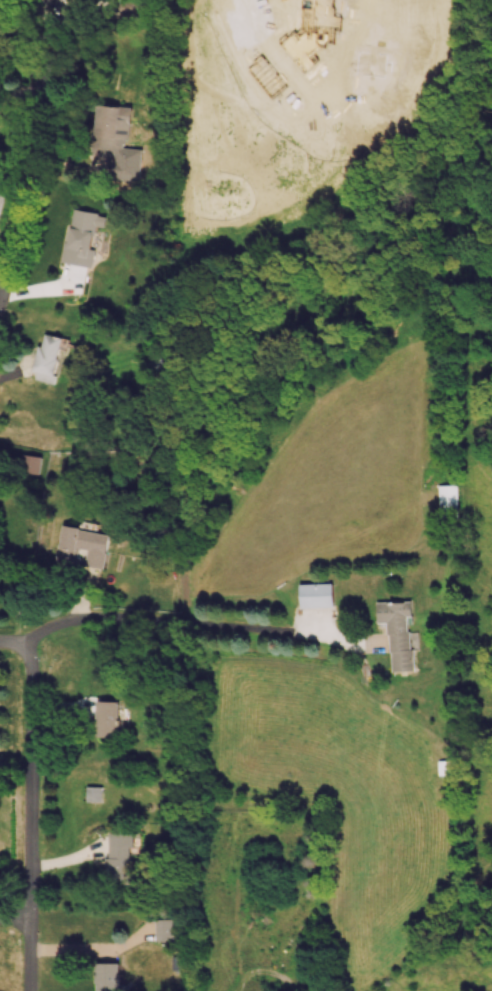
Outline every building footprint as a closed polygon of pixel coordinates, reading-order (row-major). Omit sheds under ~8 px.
[(276,52),(289,58),(295,44),(310,50),(316,36),(311,34),(321,12),(297,2),(276,52)] [(111,156),(112,149),(128,150),(131,108),(96,106),(93,155),(111,156)] [(63,262),(92,267),(95,249),(91,248),(95,226),(104,227),(106,214),(71,209),(63,262)] [(32,379),(52,383),(62,337),(42,333),(32,379)] [(39,474),(41,456),(23,454),(21,472),(39,474)] [(457,485),(438,486),(439,509),(457,509),(457,485)] [(109,534),(61,526),(55,560),(103,568),(109,534)] [(299,584),(300,607),(333,606),(332,583),(299,584)] [(411,670),(411,624),(412,624),(412,601),(376,602),(376,622),(389,622),(389,671),(411,670)] [(119,701),(96,700),(95,737),(118,737),(119,701)] [(101,802),(101,786),(86,786),(85,801),(101,802)] [(107,832),(108,881),(129,881),(129,846),(133,846),(133,832),(107,832)] [(173,918),(155,919),(156,941),(174,940),(173,918)] [(96,962),(95,990),(117,990),(118,963),(96,962)]
